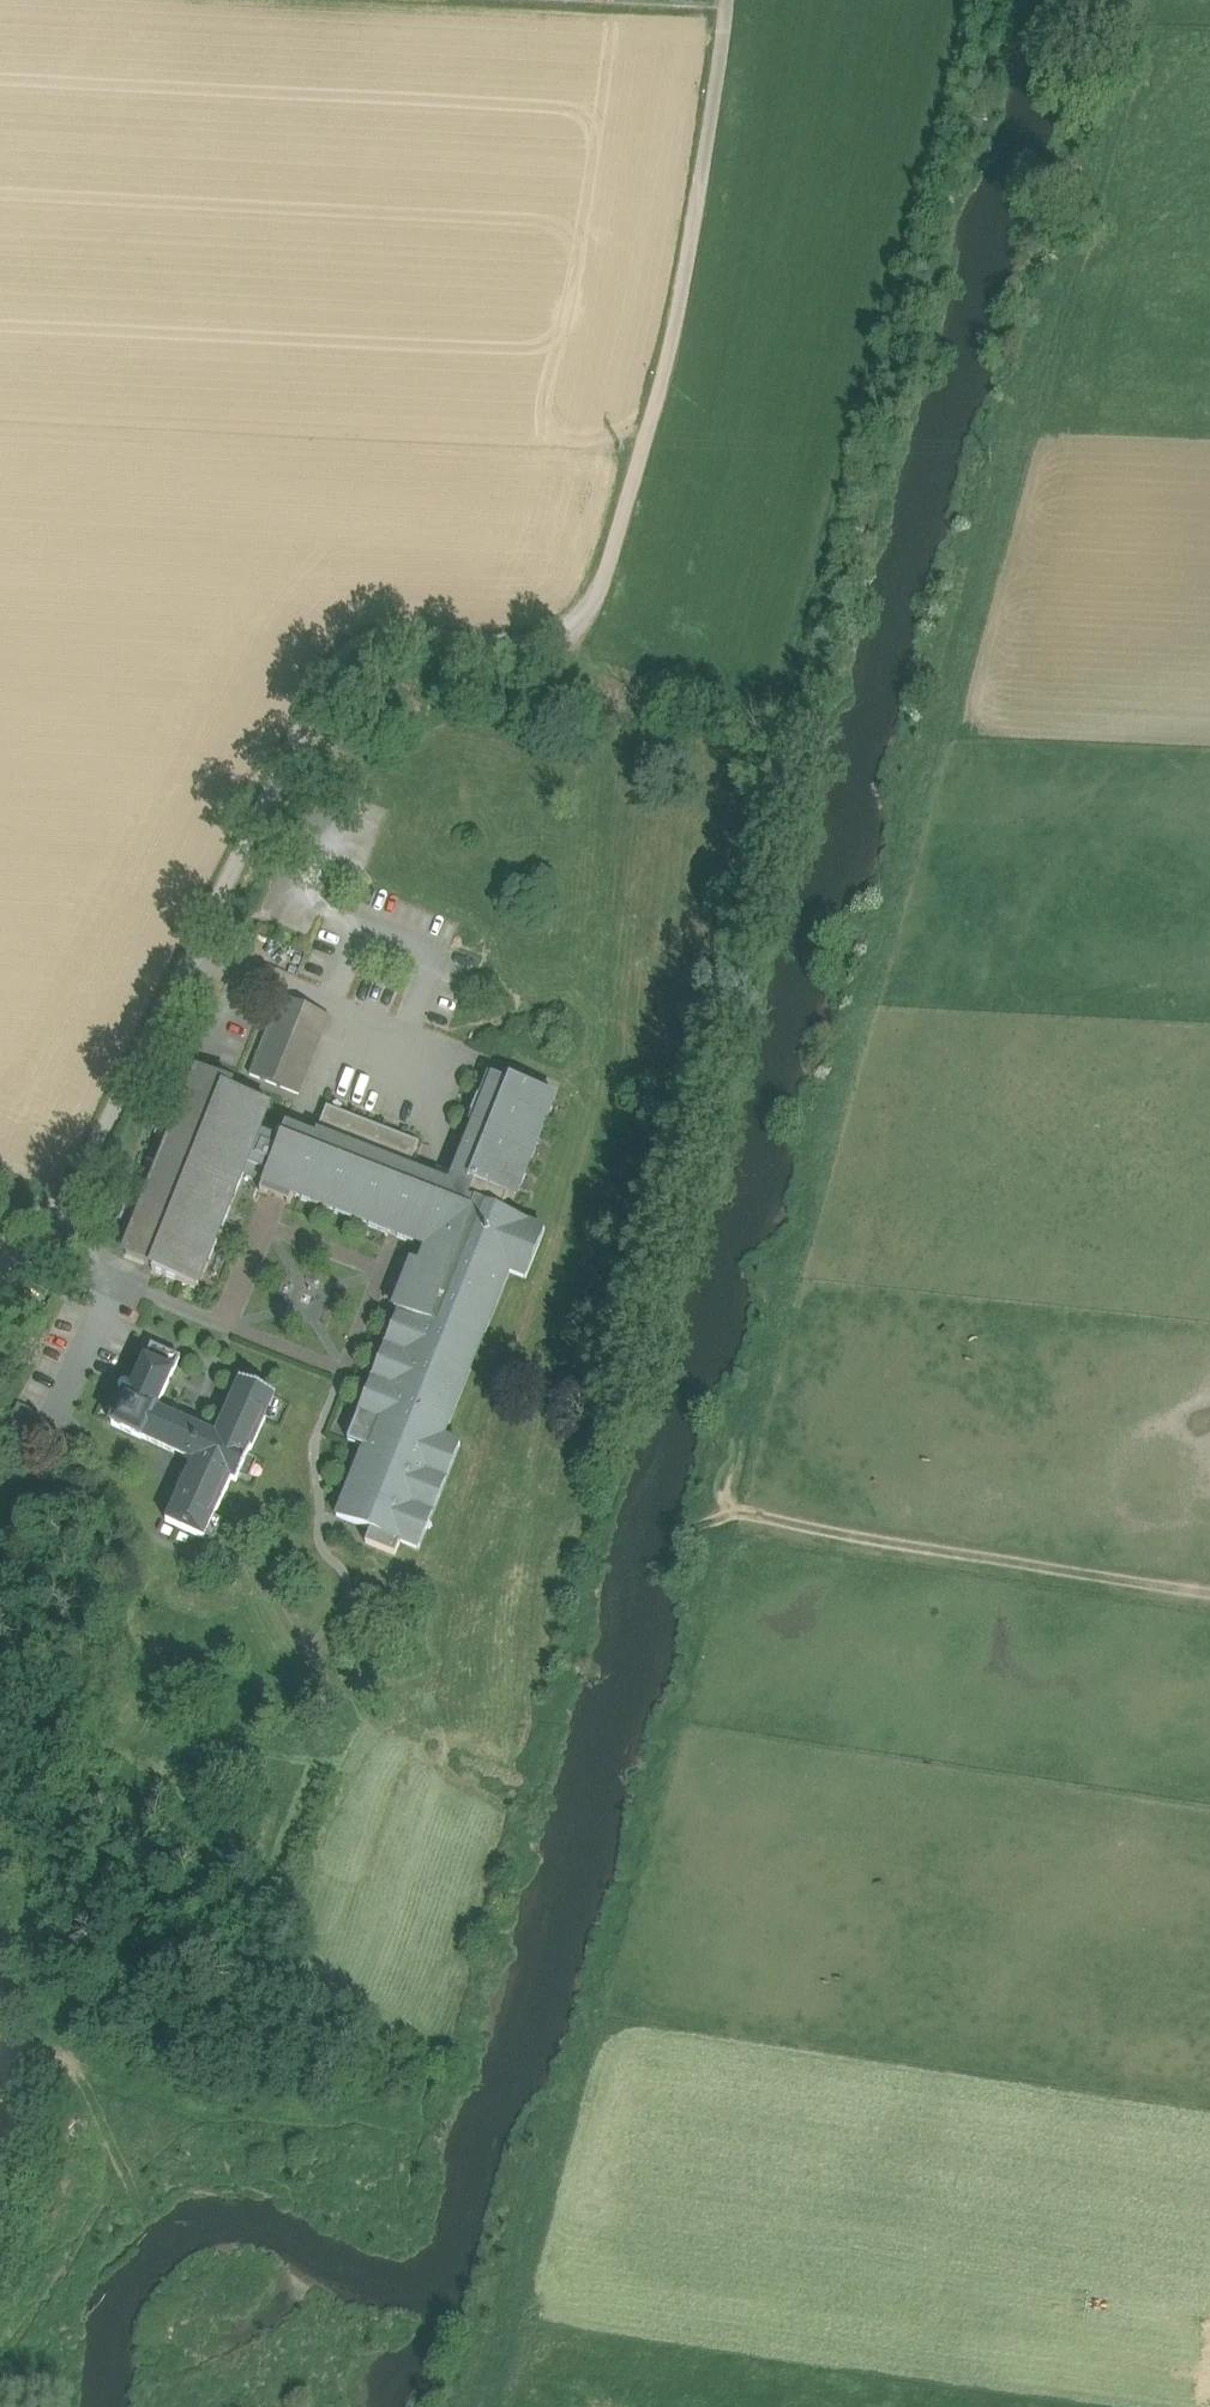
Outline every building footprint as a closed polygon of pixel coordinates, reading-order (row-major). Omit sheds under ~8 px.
[(330,1016),(281,997),(250,1075),(298,1094),(330,1016)] [(475,1126),(450,1188),(408,1172),(419,1143),(326,1107),(313,1140),(285,1128),(280,1141),(257,1132),(268,1104),(228,1088),(231,1081),(199,1069),(195,1079),(193,1078),(186,1094),(189,1095),(185,1104),(183,1103),(176,1119),(179,1120),(175,1129),(173,1128),(166,1144),(169,1145),(162,1162),(159,1161),(153,1178),(155,1179),(152,1187),(149,1186),(143,1203),(145,1204),(142,1212),(139,1211),(133,1228),(135,1229),(131,1239),(160,1250),(152,1271),(195,1288),(207,1258),(210,1259),(217,1242),(214,1241),(221,1224),(223,1225),(230,1209),(227,1208),(234,1191),(237,1192),(243,1175),(263,1183),(260,1192),(262,1193),(264,1187),(289,1197),(287,1203),(290,1204),(294,1194),(302,1198),(302,1199),(318,1205),(319,1204),(336,1211),(335,1212),(352,1219),(352,1217),(369,1224),(369,1225),(385,1232),(386,1231),(398,1235),(397,1237),(414,1243),(415,1242),(429,1247),(422,1265),(414,1262),(394,1311),(398,1312),(357,1416),(347,1441),(364,1448),(336,1517),(371,1531),(401,1543),(419,1550),(420,1547),(415,1545),(454,1446),(459,1448),(460,1446),(443,1439),(510,1273),(526,1279),(545,1232),(501,1215),(508,1198),(514,1200),(517,1190),(519,1191),(525,1174),(524,1174),(531,1157),(532,1157),(539,1141),(538,1140),(544,1123),(546,1124),(552,1107),(551,1107),(555,1097),(512,1080),(510,1085),(488,1075),(479,1098),(478,1098),(471,1114),(472,1115),(469,1124),(475,1126)] [(216,1436),(156,1410),(180,1358),(151,1345),(128,1396),(125,1395),(111,1425),(141,1439),(142,1438),(193,1462),(165,1522),(204,1540),(231,1479),(237,1482),(275,1396),(241,1381),(216,1436)] [(401,1543),(371,1531),(365,1544),(395,1556),(401,1543)]
